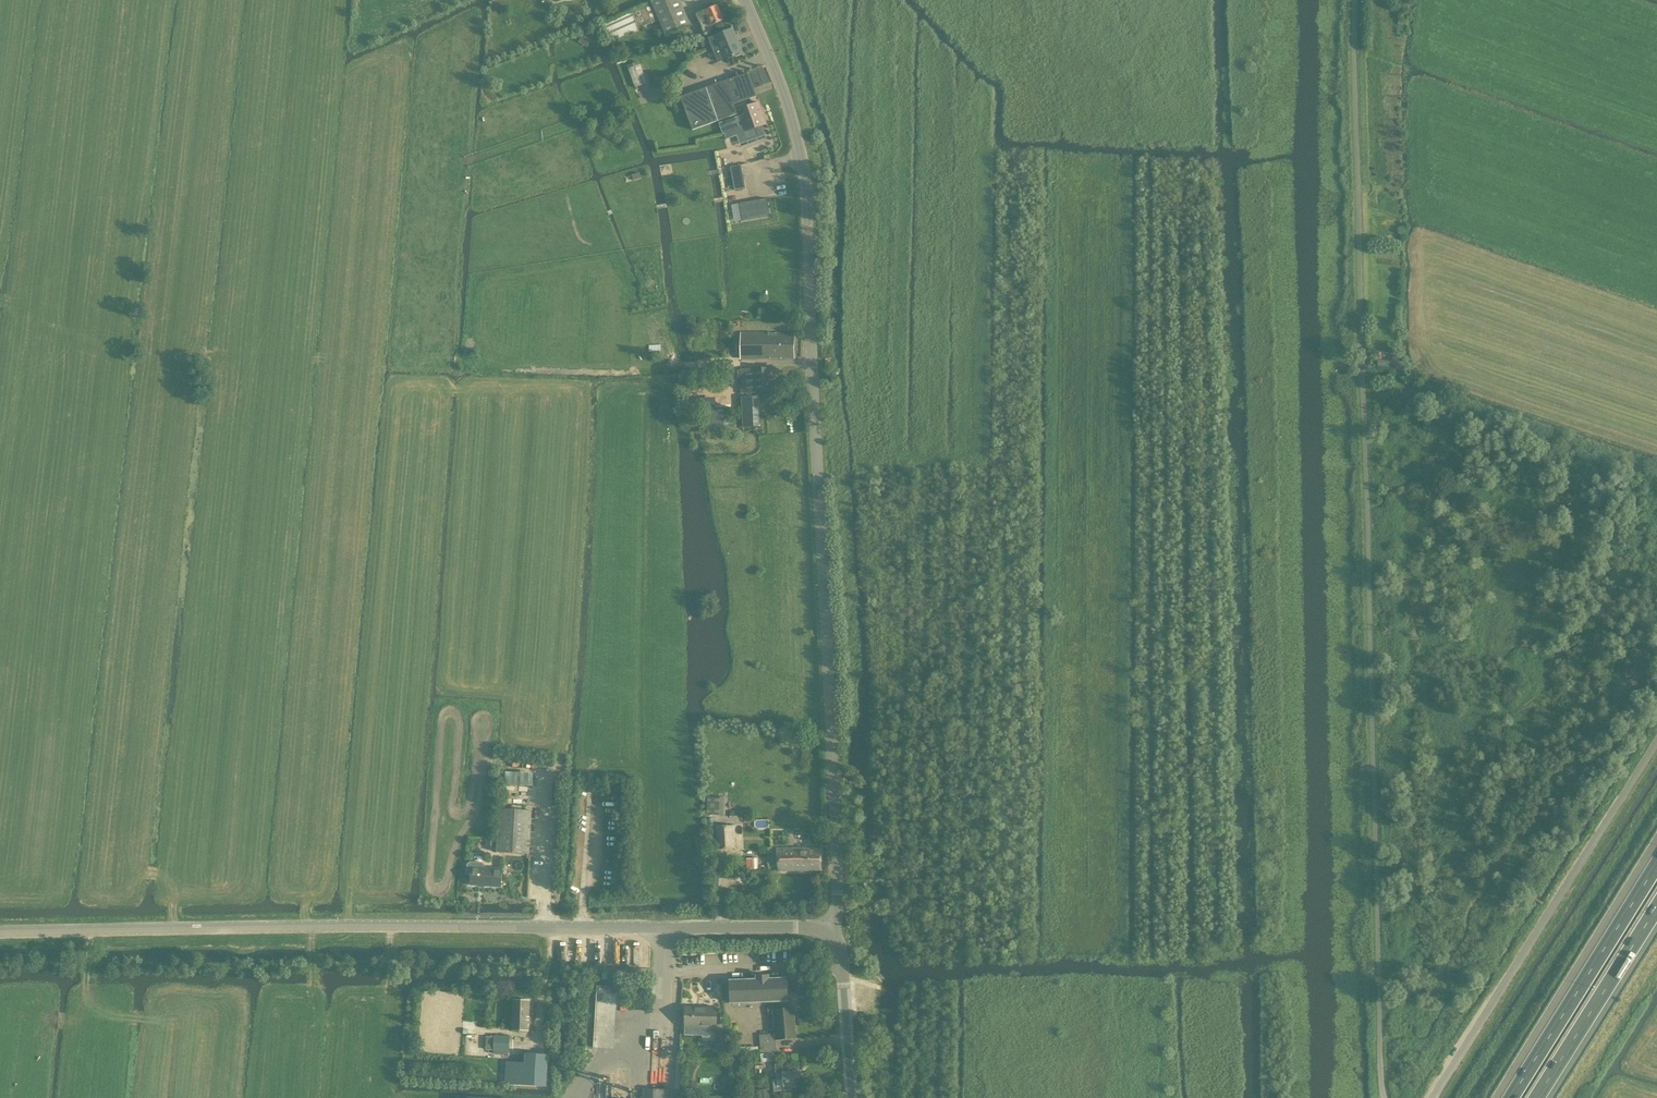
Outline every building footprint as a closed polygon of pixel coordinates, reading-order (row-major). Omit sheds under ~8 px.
[(680,0),(655,0),(632,9),(603,22),(612,41),(640,28),(655,22),(660,19),(666,33),(667,35),(691,25),(680,0)] [(706,12),(698,15),(706,33),(714,30),(712,26),(724,21),(718,5),(705,11),(706,12)] [(660,19),(655,22),(661,35),(666,33),(660,19)] [(719,61),(741,52),(732,30),(710,39),(719,61)] [(592,37),(584,33),(580,39),(589,44),(592,37)] [(647,84),(640,62),(628,66),(635,88),(647,84)] [(757,84),(770,81),(769,74),(765,75),(764,69),(751,72),(752,78),(755,77),(757,84)] [(734,104),(751,98),(747,89),(754,87),(749,73),(707,88),(681,97),(693,130),(719,121),(738,114),(734,104)] [(746,114),(731,119),(735,130),(742,127),(747,140),(765,133),(762,126),(766,125),(766,124),(758,102),(743,107),(746,114)] [(731,119),(719,123),(723,134),(735,130),(731,119)] [(721,159),(732,157),(731,150),(720,151),(721,159)] [(741,166),(731,168),(735,190),(745,188),(741,166)] [(722,173),(725,192),(733,190),(730,172),(722,173)] [(767,199),(744,203),(747,220),(770,216),(767,199)] [(741,334),(741,358),(794,357),(794,334),(769,334),(741,334)] [(1396,369),(1398,357),(1392,356),(1391,362),(1378,360),(1377,366),(1396,369)] [(742,394),(771,392),(770,367),(740,369),(742,394)] [(758,397),(742,397),(743,428),(754,427),(753,407),(758,407),(758,397)] [(733,407),(711,408),(711,401),(701,402),(702,429),(712,429),(712,428),(733,428),(733,407)] [(535,786),(536,772),(508,772),(508,785),(535,786)] [(724,816),(725,798),(708,797),(707,815),(724,816)] [(529,854),(532,811),(500,809),(497,852),(529,854)] [(718,850),(736,849),(734,826),(717,827),(718,850)] [(802,848),(777,848),(778,870),(822,870),(821,848),(805,848),(802,848)] [(757,858),(746,858),(746,869),(758,869),(757,858)] [(503,868),(485,867),(485,865),(483,863),(471,862),(468,864),(467,874),(471,874),(471,885),(501,887),(503,868)] [(758,979),(731,981),(732,1003),(788,1001),(787,978),(769,979),(769,976),(758,976),(758,979)] [(799,990),(811,989),(811,979),(798,980),(799,990)] [(616,994),(617,986),(597,985),(597,993),(616,994)] [(529,1030),(530,1000),(514,1000),(513,1030),(529,1030)] [(776,1033),(760,1035),(762,1054),(773,1053),(778,1053),(777,1040),(797,1038),(795,1008),(779,1009),(778,1004),(768,1005),(769,1015),(774,1015),(776,1033)] [(717,1027),(718,1008),(686,1007),(685,1026),(717,1027)] [(716,1030),(716,1043),(727,1043),(728,1030),(716,1030)] [(510,1052),(511,1036),(495,1035),(494,1051),(494,1056),(505,1056),(505,1055),(510,1055),(510,1052)] [(773,1053),(762,1054),(763,1062),(774,1061),(773,1053)] [(548,1055),(547,1055),(526,1054),(525,1063),(514,1062),(513,1084),(546,1086),(548,1055)] [(801,1086),(800,1071),(784,1072),(783,1063),(776,1063),(777,1079),(773,1080),(774,1092),(792,1090),(791,1086),(801,1086)] [(689,1085),(688,1093),(697,1094),(697,1085),(689,1085)] [(666,1090),(644,1089),(644,1097),(666,1097),(666,1090)] [(768,1089),(759,1090),(759,1097),(769,1097),(768,1089)]
